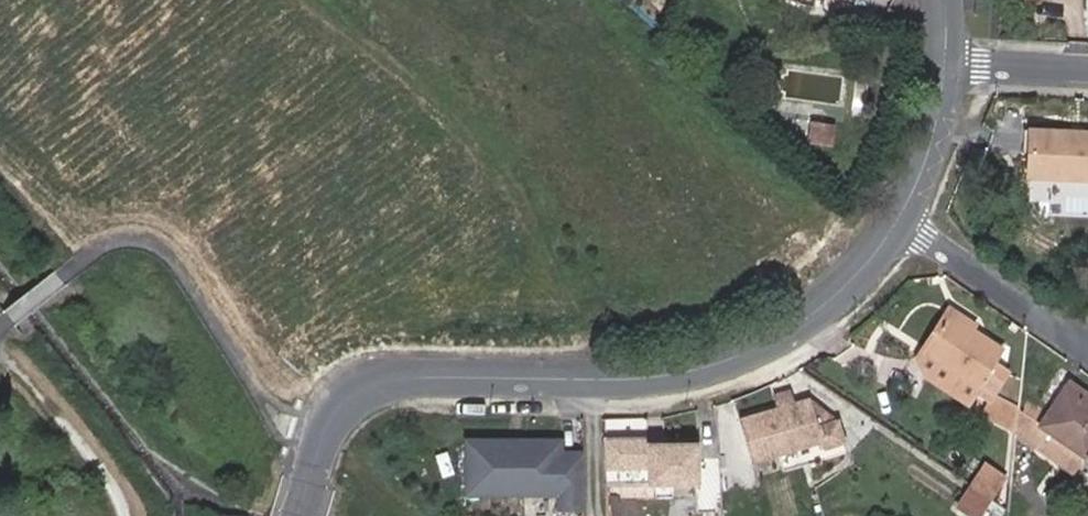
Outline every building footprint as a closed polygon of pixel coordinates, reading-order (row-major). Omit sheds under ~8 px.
[(837,124),(810,121),(807,143),(834,146),(837,124)] [(1028,129),(1027,169),(1064,171),(1064,179),(1087,180),(1087,132),(1028,129)] [(1027,169),(1026,177),(1064,179),(1064,171),(1027,169)] [(975,388),(977,385),(986,372),(1002,349),(973,329),(976,324),(954,309),(924,352),(975,388)] [(964,403),(975,388),(924,352),(921,350),(918,355),(921,374),(964,403)] [(988,393),(998,380),(986,372),(977,385),(988,393)] [(1040,424),(1083,455),(1087,458),(1087,400),(1067,386),(1045,416),(1040,424)] [(778,405),(741,415),(754,460),(823,440),(825,447),(847,440),(838,414),(820,420),(812,395),(796,400),(793,387),(775,392),(778,405)] [(1023,412),(1040,424),(1045,416),(1025,401),(1023,412)] [(1075,467),(1083,455),(1040,424),(1031,435),(1075,467)] [(497,443),(453,443),(453,495),(545,495),(545,512),(569,513),(569,454),(546,455),(546,442),(512,442),(512,452),(497,452),(497,443)] [(654,447),(611,451),(614,482),(658,477),(659,493),(709,487),(704,446),(655,452),(654,447)] [(1006,475),(981,459),(951,506),(967,515),(980,515),(1006,475)]
